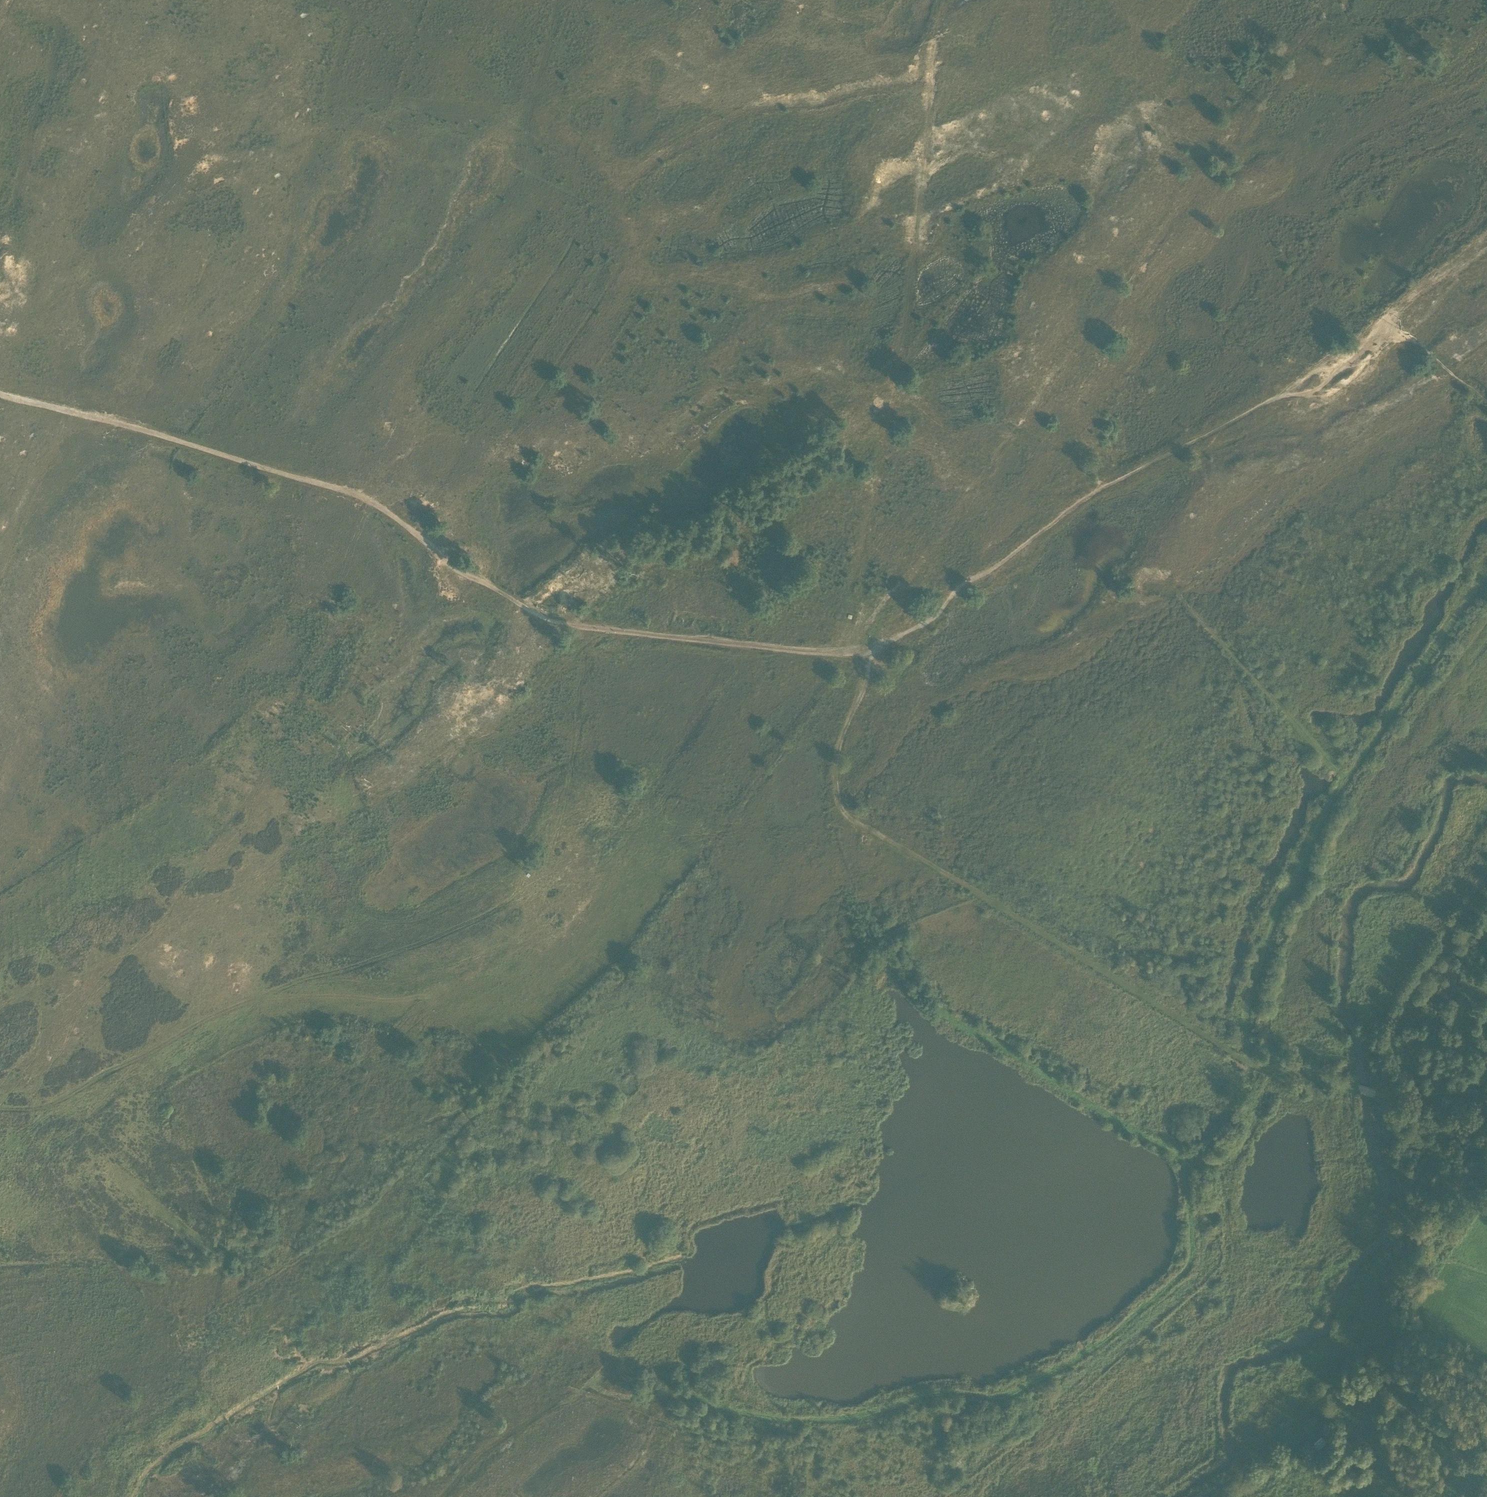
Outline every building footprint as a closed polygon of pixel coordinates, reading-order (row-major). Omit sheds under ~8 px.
[(1327,1442),(1322,1437),(1315,1443),(1319,1448),(1327,1442)]
